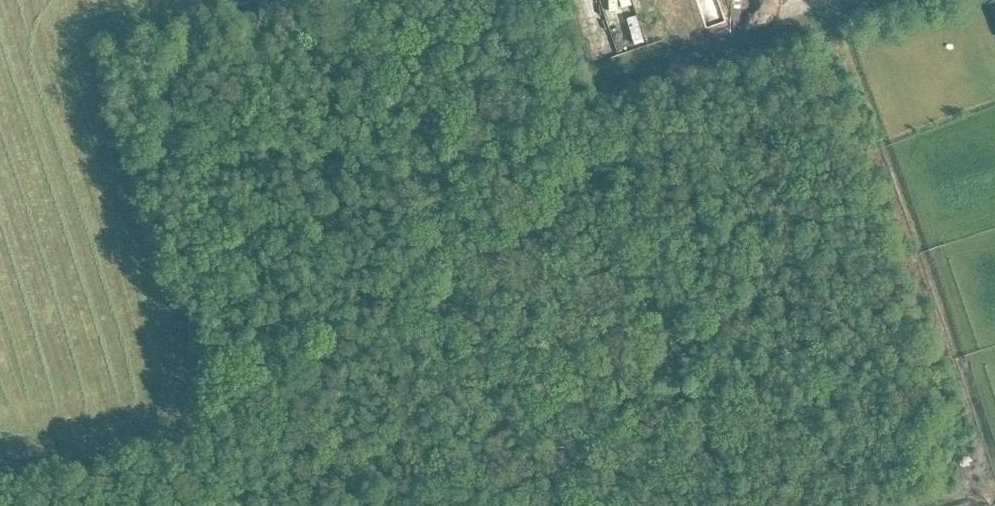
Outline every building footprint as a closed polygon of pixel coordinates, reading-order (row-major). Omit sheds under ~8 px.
[(581,20),(590,18),(592,26),(608,22),(610,33),(602,35),(604,40),(595,43),(598,54),(617,49),(605,0),(576,0),(581,20)]
